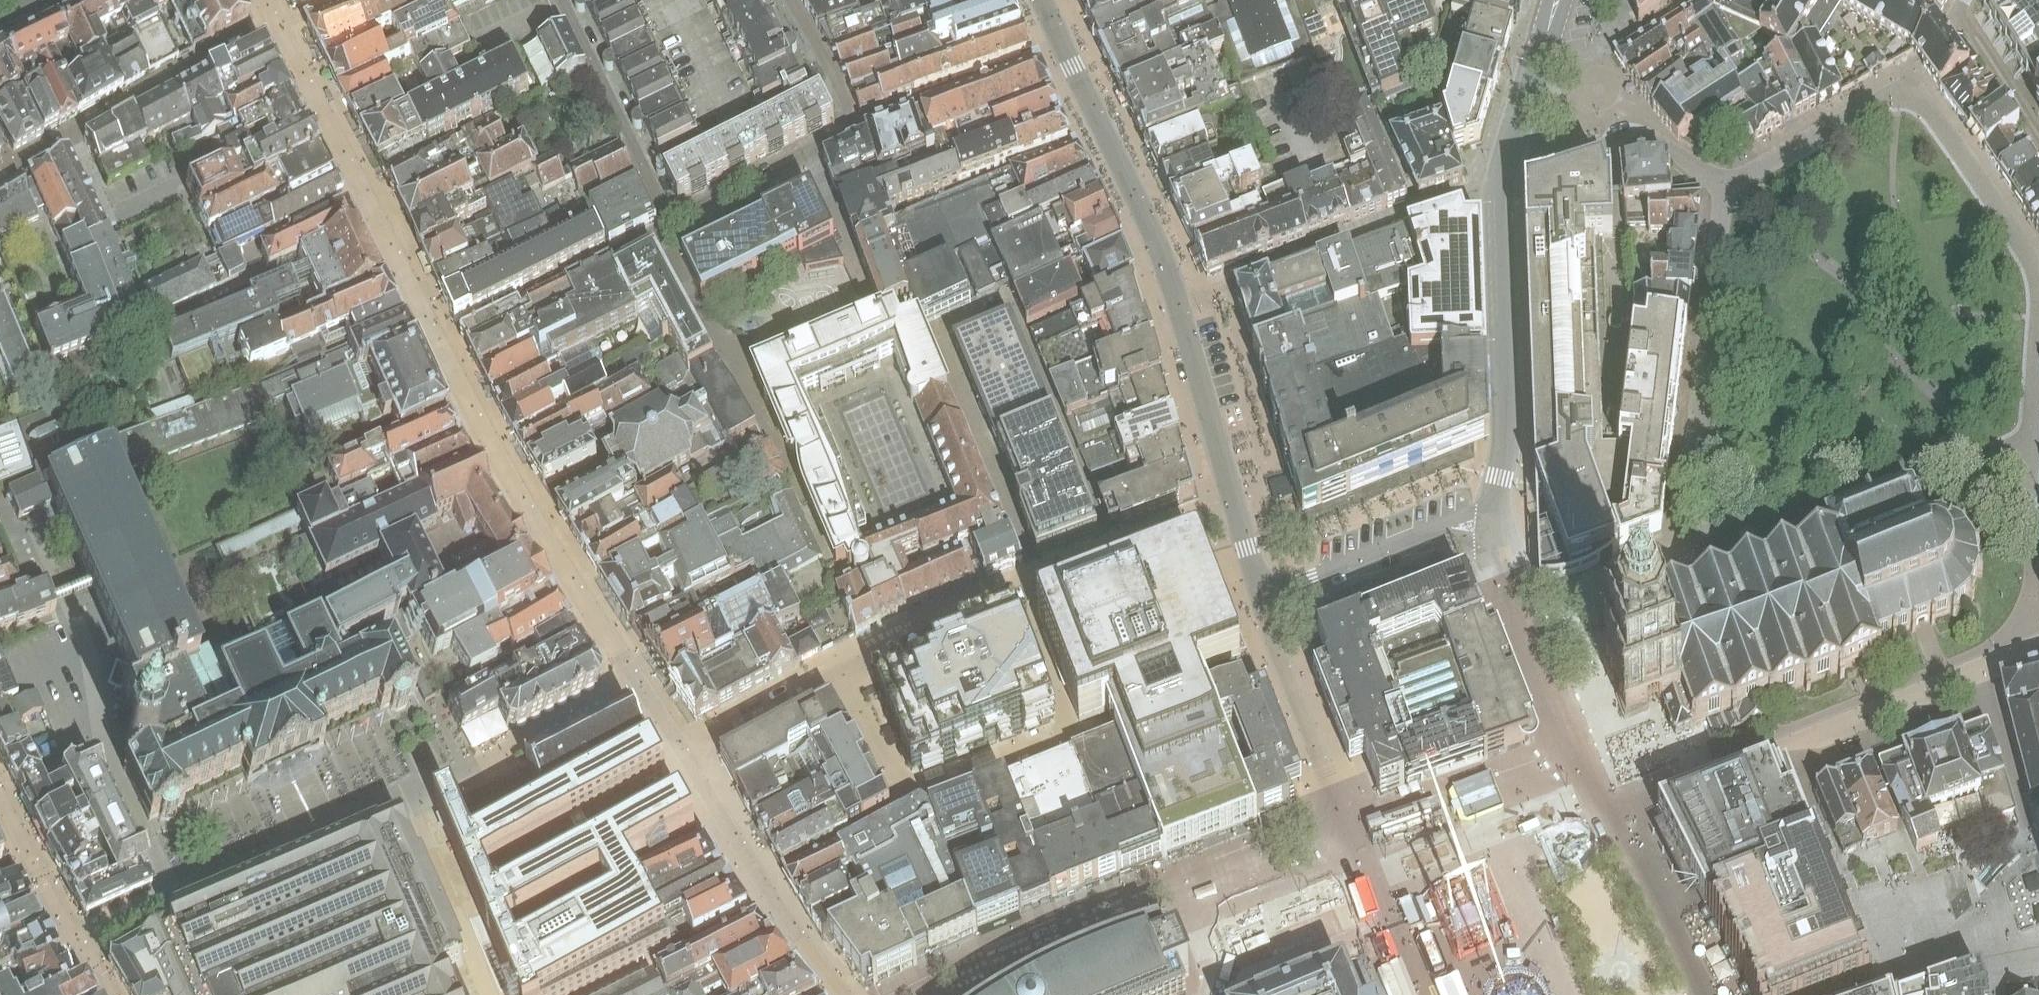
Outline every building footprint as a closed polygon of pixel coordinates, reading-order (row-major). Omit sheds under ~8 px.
[(54,19),(66,43),(76,63),(102,50),(109,46),(108,44),(101,29),(119,19),(109,0),(91,0),(54,19)] [(119,19),(109,24),(117,40),(158,19),(155,12),(148,0),(109,0),(119,19)] [(160,0),(148,0),(155,12),(163,5),(160,0)] [(167,4),(192,51),(204,45),(247,22),(235,0),(174,0),(167,4)] [(293,8),(310,0),(289,0),(293,8)] [(314,26),(308,28),(323,58),(327,56),(327,57),(408,19),(399,0),(372,0),(370,1),(369,0),(342,13),(314,26)] [(408,19),(410,24),(446,7),(450,6),(464,0),(399,0),(408,19)] [(659,154),(692,138),(691,137),(696,135),(690,122),(696,119),(689,105),(683,108),(671,84),(677,80),(670,66),(664,69),(643,25),(649,22),(642,7),(636,11),(630,0),(583,0),(659,154)] [(728,38),(722,41),(729,55),(737,50),(753,81),(752,82),(762,103),(780,94),(783,100),(787,98),(788,99),(815,86),(809,74),(799,78),(772,23),(770,24),(758,0),(710,0),(728,38)] [(860,16),(855,0),(829,0),(806,8),(820,33),(861,19),(860,16)] [(1006,0),(976,0),(926,18),(887,33),(860,43),(867,62),(894,52),(1012,11),(1006,0)] [(887,10),(916,0),(892,0),(894,5),(879,10),(880,12),(887,10)] [(887,10),(880,12),(887,32),(887,33),(926,18),(976,0),(916,0),(887,10)] [(1161,27),(1166,40),(1200,25),(1206,22),(1211,22),(1217,5),(1206,9),(1204,3),(1202,4),(1201,0),(1077,0),(1091,30),(1152,5),(1161,26),(1161,27)] [(1203,32),(1214,27),(1217,32),(1224,50),(1239,86),(1252,81),(1261,100),(1286,90),(1250,0),(1220,0),(1217,5),(1211,22),(1206,22),(1200,25),(1203,32)] [(1296,0),(1250,0),(1286,90),(1317,78),(1309,59),(1317,55),(1296,0)] [(1379,97),(1422,81),(1408,45),(1434,35),(1424,7),(1422,8),(1419,0),(1338,0),(1379,97)] [(1521,0),(1455,0),(1451,13),(1512,31),(1521,0)] [(1638,23),(1673,0),(1632,0),(1638,23)] [(1758,28),(1766,30),(1787,53),(1818,104),(1840,92),(1814,39),(1809,42),(1833,2),(1904,44),(1912,51),(1914,54),(1918,60),(1922,65),(1939,88),(1949,81),(1949,82),(1968,67),(1977,60),(1961,38),(1949,40),(1949,39),(1948,37),(1947,36),(1945,33),(1942,29),(1940,26),(1939,25),(1939,24),(1938,23),(1938,24),(1933,18),(1934,17),(1905,0),(1722,0),(1717,12),(1758,28)] [(1934,17),(1936,19),(1947,0),(1905,0),(1934,17)] [(1985,7),(1983,9),(1993,24),(2031,0),(1996,0),(1985,7)] [(2004,41),(2038,18),(2038,9),(2033,0),(2031,0),(1993,24),(2004,41)] [(1626,73),(1632,69),(1688,33),(1685,29),(1701,18),(1712,9),(1705,7),(1698,4),(1683,12),(1647,34),(1614,55),(1626,73)] [(1101,51),(1161,27),(1161,26),(1152,5),(1091,30),(1101,51)] [(327,57),(327,58),(324,60),(338,89),(342,87),(342,88),(384,68),(411,55),(421,78),(425,76),(449,64),(470,53),(460,33),(446,7),(410,24),(408,19),(327,57)] [(1712,9),(1701,18),(1685,29),(1688,33),(1691,31),(1703,48),(1715,65),(1701,74),(1652,108),(1677,140),(1693,130),(1694,131),(1717,116),(1719,118),(1743,103),(1729,84),(1753,69),(1752,66),(1736,75),(1729,62),(1744,53),(1739,45),(1761,31),(1758,28),(1717,12),(1712,9)] [(860,43),(887,33),(887,32),(880,12),(879,10),(860,16),(861,19),(820,33),(833,54),(860,43)] [(1012,11),(894,52),(867,62),(875,82),(898,74),(906,71),(953,54),(953,55),(964,51),(1021,31),(1012,11)] [(1501,69),(1512,31),(1451,13),(1439,51),(1456,56),(1501,69)] [(2038,42),(2038,18),(2004,41),(2015,57),(2038,42)] [(54,19),(1,46),(12,69),(15,68),(28,61),(36,79),(60,67),(52,50),(66,43),(54,19)] [(177,58),(158,19),(117,40),(108,44),(109,46),(102,50),(121,89),(148,74),(177,58)] [(1166,40),(1161,27),(1101,51),(1110,71),(1203,32),(1200,25),(1166,40)] [(1110,71),(1120,92),(1208,56),(1224,50),(1217,32),(1214,27),(1203,32),(1110,71)] [(556,85),(585,71),(566,31),(537,45),(523,52),(542,91),(556,85)] [(964,51),(972,73),(1030,52),(1031,52),(1031,51),(1031,50),(1030,50),(1021,31),(964,51)] [(1691,31),(1688,33),(1632,69),(1632,70),(1626,73),(1640,93),(1703,48),(1691,31)] [(2026,74),(2038,65),(2038,42),(2015,57),(2026,74)] [(833,54),(841,72),(849,68),(849,69),(867,62),(860,43),(833,54)] [(261,44),(240,55),(249,72),(270,63),(261,44)] [(25,85),(36,79),(28,61),(15,68),(12,69),(1,46),(0,46),(0,99),(10,94),(9,93),(25,85)] [(1640,93),(1652,108),(1701,74),(1715,65),(1703,48),(1640,93)] [(76,116),(121,89),(102,50),(76,63),(81,73),(62,83),(76,116)] [(914,93),(972,73),(964,51),(953,55),(953,54),(906,71),(914,93)] [(1815,106),(1785,54),(1753,69),(1771,96),(1791,119),(1815,106)] [(220,65),(229,82),(249,72),(240,55),(220,65)] [(1120,92),(1129,110),(1215,73),(1208,56),(1120,92)] [(1491,102),(1501,69),(1456,56),(1446,89),(1491,102)] [(412,114),(367,135),(364,137),(383,173),(429,148),(428,146),(457,131),(491,114),(529,95),(514,62),(461,87),(449,64),(425,76),(437,101),(412,114)] [(851,91),(874,82),(875,82),(867,62),(849,69),(849,70),(842,73),(851,91)] [(249,72),(229,82),(214,89),(222,105),(273,80),(273,79),(277,77),(270,63),(249,72)] [(1441,77),(1444,67),(1435,64),(1432,75),(1434,80),(1441,77)] [(205,72),(214,89),(229,82),(220,65),(205,72)] [(1051,94),(1039,66),(921,111),(940,160),(958,153),(950,131),(1051,94)] [(1968,67),(1949,82),(1939,89),(1956,112),(1994,87),(1984,71),(1975,76),(1968,67)] [(350,111),(351,113),(395,91),(384,68),(342,88),(339,90),(350,111),(353,109),(354,110),(350,111)] [(1771,96),(1753,69),(1729,84),(1743,103),(1746,108),(1728,119),(1738,136),(1745,146),(1791,119),(1771,96)] [(874,82),(883,105),(914,93),(906,71),(898,74),(875,82),(874,82)] [(189,122),(212,110),(222,105),(214,89),(205,72),(198,75),(195,77),(194,78),(174,89),(189,122)] [(1223,91),(1215,73),(1129,110),(1137,128),(1236,87),(1223,91)] [(76,116),(62,83),(57,74),(36,86),(58,126),(76,116)] [(405,86),(395,91),(351,113),(363,136),(367,134),(367,135),(412,114),(437,101),(425,76),(421,78),(405,86)] [(278,78),(273,80),(222,105),(212,110),(189,122),(164,134),(174,154),(200,144),(200,143),(214,137),(289,101),(278,78)] [(860,113),(883,105),(874,82),(851,91),(860,113)] [(58,126),(36,86),(21,94),(31,114),(42,134),(58,126)] [(1137,128),(1146,146),(1196,125),(1197,126),(1244,109),(1236,87),(1137,128)] [(1446,89),(1439,87),(1437,101),(1442,118),(1452,152),(1453,152),(1479,144),(1491,102),(1446,89)] [(1999,95),(1994,87),(1956,112),(1968,129),(1996,108),(1991,100),(1999,95)] [(174,89),(131,111),(144,140),(146,144),(164,134),(189,122),(174,89)] [(13,151),(42,134),(31,114),(21,94),(20,93),(0,105),(0,129),(13,151)] [(678,200),(757,160),(753,153),(762,149),(765,156),(834,121),(820,94),(664,173),(678,200)] [(1059,113),(1051,94),(950,131),(958,153),(1008,134),(1059,113)] [(214,137),(228,167),(304,132),(303,129),(289,101),(214,137)] [(2018,126),(2003,103),(1996,108),(1968,129),(1984,150),(2012,131),(2018,126)] [(1363,159),(1367,168),(1385,209),(1406,202),(1364,104),(1341,114),(1348,165),(1363,159)] [(144,140),(131,111),(108,124),(121,153),(136,144),(144,140)] [(921,111),(892,121),(894,127),(910,171),(940,160),(921,111)] [(1060,117),(1059,113),(1008,134),(1018,160),(1070,140),(1060,118),(1053,121),(1053,120),(1060,117)] [(468,151),(484,186),(487,193),(480,196),(482,200),(491,196),(489,193),(533,172),(542,192),(565,182),(553,157),(536,165),(524,140),(508,149),(491,114),(457,131),(468,151)] [(1421,125),(1431,158),(1440,190),(1462,183),(1455,160),(1452,152),(1442,118),(1421,125)] [(1403,166),(1431,158),(1421,125),(1401,133),(1396,119),(1383,123),(1390,138),(1403,166)] [(869,129),(866,130),(867,134),(867,137),(876,168),(877,173),(886,170),(887,180),(910,171),(894,127),(892,121),(869,129)] [(84,137),(97,165),(121,153),(108,124),(84,137)] [(1146,146),(1158,173),(1216,150),(1217,144),(1213,133),(1205,131),(1199,133),(1197,126),(1196,125),(1146,146)] [(397,201),(400,206),(462,175),(463,174),(454,157),(468,151),(457,131),(428,146),(429,148),(435,161),(389,185),(392,190),(398,201),(397,201)] [(1997,170),(2032,149),(2028,142),(2022,146),(2012,131),(1984,150),(1997,170)] [(304,132),(228,167),(239,189),(315,151),(304,132)] [(940,160),(910,171),(887,180),(875,184),(886,210),(960,182),(1018,160),(1008,134),(958,153),(940,160)] [(1734,152),(1745,146),(1738,136),(1728,142),(1734,152)] [(867,137),(845,147),(860,186),(870,181),(867,171),(876,168),(867,137)] [(136,144),(121,153),(97,165),(107,186),(125,177),(125,176),(147,164),(136,144)] [(604,198),(626,187),(625,186),(636,181),(619,147),(619,146),(617,145),(617,146),(568,170),(579,194),(598,186),(604,198)] [(823,158),(837,195),(860,186),(845,147),(823,158)] [(382,173),(389,185),(435,161),(429,148),(383,173),(382,173)] [(950,260),(958,257),(976,249),(978,252),(981,251),(1016,234),(1014,229),(994,239),(984,216),(1087,168),(1075,148),(1009,172),(951,197),(890,223),(893,231),(882,236),(900,281),(950,260)] [(2009,189),(2038,171),(2033,163),(2038,160),(2038,159),(2032,149),(1997,170),(2009,189)] [(47,161),(71,214),(84,242),(106,231),(94,207),(67,150),(47,161)] [(1216,150),(1158,173),(1171,200),(1215,182),(1211,173),(1223,168),(1216,150)] [(315,151),(239,189),(196,211),(210,238),(326,180),(329,178),(316,153),(314,154),(316,153),(315,151)] [(1418,198),(1440,190),(1431,158),(1403,166),(1418,198)] [(34,186),(30,188),(40,211),(44,209),(51,225),(71,214),(47,161),(27,172),(34,186)] [(1670,201),(1668,183),(1666,161),(1640,162),(1620,167),(1624,205),(1623,205),(1624,225),(1625,231),(1647,231),(1647,236),(1666,236),(1665,226),(1664,202),(1670,201)] [(196,211),(239,189),(228,167),(185,188),(196,211)] [(1088,169),(1087,168),(984,216),(994,239),(1014,229),(1013,228),(1098,190),(1089,170),(1088,169)] [(1251,168),(1215,182),(1171,200),(1183,224),(1221,209),(1214,194),(1232,187),(1238,202),(1259,194),(1260,193),(1251,168)] [(1385,209),(1367,168),(1332,181),(1347,215),(1350,222),(1385,209)] [(1597,458),(1593,234),(1611,233),(1609,169),(1524,195),(1525,240),(1536,240),(1536,247),(1546,505),(1545,505),(1545,506),(1546,506),(1545,507),(1544,508),(1543,509),(1543,510),(1542,512),(1543,513),(1543,514),(1543,516),(1544,517),(1545,517),(1546,518),(1548,518),(1549,518),(1550,519),(1550,520),(1551,520),(1553,525),(1552,526),(1559,545),(1567,568),(1595,557),(1608,553),(1612,557),(1617,553),(1616,550),(1589,472),(1589,458),(1597,458)] [(2038,171),(2009,189),(2022,207),(2038,198),(2038,171)] [(487,193),(484,186),(470,192),(462,175),(400,206),(413,230),(480,196),(487,193)] [(20,177),(0,189),(0,236),(38,219),(36,213),(40,211),(30,188),(26,190),(20,177)] [(330,178),(326,180),(210,238),(209,238),(217,257),(234,250),(340,200),(330,178)] [(1201,245),(1194,248),(1207,278),(1275,251),(1288,246),(1349,223),(1347,215),(1332,181),(1331,178),(1308,187),(1305,179),(1282,188),(1281,185),(1260,193),(1259,194),(1269,218),(1252,224),(1244,227),(1201,245)] [(473,260),(500,247),(544,226),(523,181),(491,196),(482,200),(486,209),(488,214),(474,220),(477,227),(464,232),(426,251),(423,252),(433,276),(468,259),(473,260)] [(837,195),(857,248),(882,236),(893,231),(890,223),(886,210),(875,184),(872,186),(870,181),(860,186),(837,195)] [(609,246),(656,223),(636,182),(626,187),(604,198),(589,205),(609,246)] [(1699,188),(1668,183),(1670,201),(1700,199),(1699,188)] [(684,260),(683,261),(701,299),(782,260),(788,273),(789,273),(788,271),(802,265),(806,272),(810,272),(809,271),(842,265),(842,266),(843,265),(832,243),(834,242),(811,196),(811,195),(761,219),(763,223),(685,261),(684,260)] [(1002,272),(1111,220),(1099,195),(1017,234),(1016,234),(981,251),(998,289),(1007,285),(1002,272)] [(468,218),(486,209),(482,200),(480,196),(413,230),(422,251),(426,250),(426,251),(464,232),(459,223),(468,218)] [(2022,207),(2038,235),(2038,198),(2022,207)] [(1700,199),(1670,201),(1664,202),(1665,226),(1674,226),(1697,226),(1700,199)] [(1199,242),(1201,245),(1244,227),(1243,225),(1262,218),(1256,204),(1237,211),(1239,216),(1226,221),(1221,209),(1183,224),(1193,245),(1199,242)] [(575,220),(590,212),(587,206),(571,214),(575,220)] [(549,211),(553,220),(562,216),(558,207),(549,211)] [(259,250),(267,268),(296,254),(354,228),(344,208),(259,250)] [(1317,262),(1317,263),(1327,291),(1334,315),(1380,300),(1407,292),(1423,286),(1412,250),(1466,248),(1465,224),(1461,213),(1406,230),(1376,241),(1348,251),(1347,251),(1335,256),(1317,262)] [(116,476),(286,414),(280,402),(286,399),(276,378),(113,439),(109,427),(110,413),(100,408),(88,383),(91,368),(83,367),(78,355),(120,338),(120,336),(124,335),(120,326),(92,259),(84,242),(71,214),(51,225),(70,268),(67,270),(81,306),(33,326),(48,365),(52,364),(52,365),(69,359),(73,371),(71,387),(79,387),(90,414),(88,429),(96,429),(101,443),(95,446),(100,457),(80,466),(80,465),(69,470),(70,471),(46,481),(43,475),(6,492),(17,518),(19,517),(20,519),(51,505),(104,624),(123,666),(114,663),(106,688),(125,694),(144,732),(138,731),(125,738),(122,752),(128,762),(134,764),(124,769),(149,821),(158,816),(158,817),(160,820),(166,822),(174,818),(176,812),(174,808),(184,804),(180,795),(240,767),(247,782),(323,745),(316,730),(375,702),(379,710),(389,705),(391,710),(397,712),(405,708),(407,702),(405,697),(415,693),(389,640),(357,655),(350,641),(333,650),(319,621),(317,617),(282,634),(279,629),(239,649),(236,642),(217,651),(200,659),(116,476)] [(554,245),(544,226),(500,247),(510,267),(462,289),(447,296),(443,298),(455,323),(474,314),(507,297),(523,289),(605,248),(594,225),(587,229),(583,219),(564,228),(569,237),(554,245)] [(1008,284),(1014,296),(1123,246),(1111,220),(1002,272),(1007,285),(1008,284)] [(1691,268),(1697,226),(1674,226),(1671,243),(1666,244),(1666,267),(1691,268)] [(166,338),(159,341),(169,365),(176,362),(188,391),(217,379),(205,350),(235,338),(260,328),(262,332),(269,329),(267,325),(277,321),(274,313),(298,304),(292,288),(309,282),(320,307),(376,283),(379,281),(354,228),(296,254),(305,273),(288,280),(288,279),(260,291),(259,288),(253,291),(254,293),(246,296),(249,304),(201,324),(199,319),(164,333),(166,338)] [(117,255),(106,231),(84,242),(92,259),(120,326),(140,318),(141,318),(132,297),(127,284),(132,283),(134,282),(135,281),(135,279),(134,275),(132,269),(130,267),(129,266),(127,267),(125,267),(121,269),(116,256),(117,255)] [(857,248),(882,314),(909,301),(900,281),(882,236),(857,248)] [(227,284),(240,277),(243,276),(243,271),(234,250),(217,257),(201,264),(193,246),(182,251),(189,264),(180,269),(182,273),(132,297),(141,318),(140,318),(143,325),(214,291),(227,284)] [(1135,275),(1123,246),(1014,296),(1026,326),(1078,302),(1078,301),(1089,296),(1089,297),(1135,275)] [(510,267),(500,247),(473,260),(468,259),(433,276),(443,297),(447,295),(447,296),(462,289),(510,267)] [(1470,356),(1466,248),(1412,250),(1423,286),(1407,292),(1409,342),(1409,352),(1410,355),(1441,354),(1441,356),(1470,356)] [(977,299),(995,290),(978,252),(976,249),(958,257),(977,299)] [(538,316),(507,331),(519,354),(530,348),(542,370),(559,361),(557,358),(558,358),(639,317),(653,345),(668,337),(678,357),(688,375),(693,373),(713,361),(661,264),(658,259),(658,260),(653,251),(644,256),(644,255),(615,271),(610,262),(599,268),(564,285),(555,289),(531,301),(538,316)] [(900,281),(909,301),(919,326),(970,302),(950,260),(900,281)] [(1284,333),(1334,315),(1327,291),(1317,263),(1267,282),(1267,281),(1236,292),(1249,336),(1251,342),(1284,333)] [(1650,295),(1689,295),(1691,268),(1666,267),(1650,267),(1650,295)] [(262,332),(237,343),(247,368),(282,354),(290,351),(297,368),(336,352),(346,348),(353,344),(345,327),(392,306),(380,282),(376,284),(376,283),(320,307),(269,329),(262,332)] [(1133,285),(1095,303),(1117,358),(1150,345),(1133,285)] [(1686,323),(1689,295),(1650,295),(1634,295),(1638,322),(1679,322),(1686,323)] [(1334,457),(1443,413),(1441,356),(1441,354),(1410,355),(1409,352),(1409,342),(1394,346),(1380,300),(1334,315),(1284,333),(1251,342),(1265,386),(1289,470),(1334,457)] [(538,316),(531,301),(462,336),(470,351),(507,331),(538,316)] [(845,559),(854,581),(860,579),(861,578),(859,573),(874,567),(865,545),(860,547),(858,531),(865,528),(844,479),(841,480),(837,471),(841,469),(820,420),(814,422),(802,392),(819,385),(822,392),(880,367),(877,360),(894,353),(915,408),(948,394),(931,354),(919,326),(909,301),(882,314),(864,321),(771,361),(754,368),(836,563),(845,559)] [(2,400),(12,396),(12,393),(34,383),(0,302),(0,395),(2,400)] [(1050,383),(1117,358),(1095,303),(1094,303),(1094,304),(1031,333),(1029,334),(1050,382),(1050,383)] [(392,306),(345,327),(353,344),(401,323),(393,306),(392,306)] [(954,343),(997,445),(1052,422),(1009,320),(954,343)] [(1615,445),(1597,445),(1597,458),(1589,458),(1589,472),(1616,550),(1633,544),(1660,534),(1686,323),(1679,322),(1638,322),(1634,322),(1615,445)] [(297,368),(276,378),(286,399),(411,344),(401,323),(346,348),(336,352),(297,368)] [(469,352),(479,372),(483,371),(484,372),(519,354),(507,331),(470,351),(469,351),(469,352)] [(411,344),(286,399),(280,402),(286,414),(301,443),(360,416),(365,429),(378,424),(379,426),(388,423),(394,436),(440,416),(439,416),(443,414),(420,363),(411,345),(411,344)] [(571,379),(604,363),(594,344),(561,360),(571,379)] [(1050,383),(1066,420),(1161,385),(1150,345),(1117,358),(1050,383)] [(519,354),(484,372),(480,373),(491,395),(542,370),(530,348),(519,354)] [(578,407),(518,438),(519,439),(515,441),(528,463),(532,461),(533,463),(578,440),(584,437),(651,403),(641,381),(650,376),(655,376),(663,393),(676,386),(678,389),(683,386),(688,375),(678,357),(658,367),(651,366),(653,363),(646,348),(622,361),(630,377),(629,378),(578,407)] [(1367,500),(1474,458),(1473,448),(1471,395),(1468,395),(1467,367),(1470,367),(1470,356),(1441,356),(1443,413),(1334,457),(1289,470),(1305,525),(1350,507),(1351,509),(1368,502),(1367,500)] [(501,415),(570,382),(559,361),(542,370),(491,395),(501,415)] [(765,444),(756,428),(734,390),(713,361),(693,373),(731,441),(740,458),(738,459),(739,460),(768,444),(767,443),(765,444)] [(570,382),(501,415),(503,418),(506,416),(507,417),(503,419),(515,439),(518,438),(578,407),(629,378),(607,389),(597,369),(570,382)] [(610,485),(621,505),(637,496),(635,491),(627,476),(629,475),(637,480),(641,490),(674,472),(708,450),(713,452),(731,441),(693,373),(688,375),(683,386),(678,389),(676,386),(663,393),(664,396),(669,394),(671,397),(608,430),(614,439),(614,448),(602,455),(615,482),(610,485)] [(1171,419),(1161,385),(1066,420),(1080,454),(1171,419)] [(859,573),(861,578),(860,579),(878,623),(906,610),(894,584),(910,576),(905,564),(904,561),(923,554),(925,558),(953,547),(969,540),(976,537),(1003,526),(972,451),(961,423),(948,394),(915,408),(956,508),(865,545),(874,567),(859,573)] [(16,426),(32,470),(79,454),(63,409),(16,426)] [(447,422),(444,415),(440,416),(394,436),(376,444),(377,444),(323,469),(335,494),(390,468),(452,440),(451,439),(455,437),(447,422)] [(1080,454),(1090,478),(1179,446),(1171,419),(1080,454)] [(1016,502),(1037,559),(1097,537),(1076,480),(1052,422),(997,445),(1021,501),(1016,502)] [(32,470),(16,426),(15,423),(0,429),(0,482),(32,470)] [(584,437),(578,440),(533,463),(530,466),(543,487),(544,487),(598,462),(584,437)] [(452,440),(390,468),(395,478),(408,473),(408,474),(396,481),(400,491),(414,486),(415,489),(465,465),(469,463),(456,438),(452,440)] [(1183,461),(1182,457),(1181,453),(1185,452),(1183,445),(1179,446),(1090,478),(1100,505),(1142,489),(1187,473),(1185,468),(1189,467),(1187,461),(1183,461)] [(760,497),(789,482),(772,450),(743,465),(760,497)] [(380,589),(319,621),(333,650),(350,641),(385,622),(397,647),(398,647),(419,691),(424,701),(434,696),(412,651),(410,652),(405,643),(411,640),(398,616),(397,617),(393,609),(402,605),(406,612),(443,593),(413,535),(436,524),(434,520),(451,511),(463,533),(474,527),(478,534),(484,542),(448,561),(459,585),(518,554),(522,552),(505,521),(481,484),(470,464),(466,466),(465,465),(415,489),(376,507),(374,503),(375,502),(367,486),(339,499),(338,506),(335,500),(326,504),(323,498),(293,512),(217,546),(224,560),(299,526),(323,578),(377,552),(392,583),(380,589)] [(1187,473),(1142,489),(1152,516),(1194,500),(1187,473)] [(589,553),(590,554),(633,530),(647,523),(686,501),(688,500),(687,499),(702,491),(697,484),(683,491),(675,475),(637,496),(621,505),(574,530),(575,531),(571,533),(585,555),(589,553)] [(571,532),(574,530),(621,505),(610,485),(558,511),(559,511),(558,511),(571,532)] [(1110,532),(1152,516),(1142,489),(1100,505),(1110,532)] [(671,609),(659,584),(673,577),(685,603),(754,568),(763,588),(780,579),(821,558),(800,508),(795,500),(796,500),(792,492),(774,503),(769,507),(778,525),(743,543),(726,512),(699,525),(603,576),(599,578),(616,604),(632,629),(671,609)] [(1893,500),(1890,493),(1828,518),(1825,523),(1832,540),(1832,541),(1800,553),(1799,552),(1798,553),(1796,546),(1791,548),(1793,555),(1766,564),(1763,558),(1758,560),(1761,566),(1730,578),(1727,571),(1722,573),(1725,579),(1691,591),(1684,588),(1682,595),(1657,603),(1654,603),(1648,601),(1646,605),(1651,608),(1660,634),(1685,696),(1696,724),(1706,721),(1714,740),(1741,729),(1741,728),(1770,717),(1766,706),(1769,705),(1770,705),(1774,704),(1772,697),(1804,686),(1806,692),(1810,691),(1808,684),(1837,674),(1840,680),(1844,679),(1842,671),(1843,670),(1852,666),(1852,667),(1854,666),(1854,665),(1864,660),(1865,662),(1867,661),(1866,660),(1875,656),(1875,657),(1879,655),(1878,650),(1877,651),(1876,647),(1877,646),(1876,642),(1890,636),(1892,641),(1896,639),(1894,635),(1910,629),(1911,633),(1915,632),(1914,628),(1917,626),(1918,624),(1924,622),(1926,623),(1929,622),(1931,626),(1935,624),(1933,620),(1949,614),(1952,618),(1956,616),(1953,612),(1968,599),(1972,601),(1974,598),(1970,595),(1976,577),(1981,578),(1981,574),(1977,573),(1974,554),(1979,552),(1977,548),(1973,550),(1962,535),(1965,531),(1962,528),(1959,532),(1941,523),(1943,519),(1939,517),(1937,522),(1923,523),(1912,493),(1893,500)] [(686,501),(647,523),(654,537),(641,544),(633,530),(590,554),(586,556),(599,578),(603,576),(699,525),(686,501)] [(757,517),(761,517),(756,505),(752,508),(736,517),(740,526),(757,517)] [(976,537),(969,540),(972,548),(984,578),(985,578),(985,579),(1013,568),(1021,564),(1008,531),(1006,526),(1005,525),(1003,526),(976,537)] [(304,538),(294,542),(300,555),(309,550),(304,538)] [(959,588),(974,582),(962,552),(957,555),(946,559),(930,566),(910,576),(894,584),(906,610),(948,592),(959,588)] [(1037,614),(1041,623),(1045,635),(1066,690),(1079,722),(1107,711),(1111,720),(1116,734),(1163,858),(1167,856),(1173,859),(1186,854),(1192,851),(1195,845),(1210,839),(1225,833),(1231,835),(1246,830),(1248,824),(1257,821),(1256,819),(1243,787),(1209,699),(1207,695),(1206,695),(1199,676),(1240,660),(1223,618),(1198,552),(1037,614)] [(431,657),(448,649),(548,595),(528,561),(523,553),(519,555),(518,554),(460,585),(443,593),(406,612),(408,612),(431,657)] [(42,578),(39,569),(16,577),(11,564),(0,568),(0,593),(42,578)] [(754,568),(685,603),(671,609),(632,629),(646,650),(714,614),(763,588),(754,568)] [(55,612),(42,578),(0,593),(0,632),(55,612)] [(800,617),(780,579),(763,588),(714,614),(646,650),(651,657),(670,684),(674,682),(694,672),(716,660),(703,637),(721,628),(733,651),(773,629),(800,617)] [(878,623),(860,579),(854,581),(836,589),(855,635),(856,635),(878,623)] [(1449,637),(1482,625),(1465,580),(1464,581),(1431,594),(1449,637)] [(1449,637),(1431,594),(1399,606),(1411,636),(1433,628),(1442,640),(1449,637)] [(549,596),(548,595),(448,649),(466,678),(512,656),(530,644),(531,643),(566,624),(549,596)] [(1371,652),(1379,649),(1411,636),(1399,606),(1367,619),(1366,617),(1347,626),(1318,638),(1328,665),(1312,672),(1320,693),(1336,686),(1378,670),(1371,652)] [(1019,621),(877,676),(914,775),(1056,721),(1019,621)] [(520,670),(539,661),(573,642),(576,640),(566,624),(531,643),(534,649),(515,660),(518,667),(520,670)] [(1449,637),(1442,640),(1474,731),(1484,760),(1487,759),(1524,746),(1530,744),(1528,739),(1523,727),(1530,725),(1532,728),(1530,721),(1497,636),(1495,637),(1491,625),(1484,628),(1482,625),(1449,637)] [(716,660),(694,672),(714,711),(794,668),(821,653),(811,635),(787,647),(787,648),(784,650),(773,629),(733,651),(716,660)] [(1663,704),(1664,704),(1685,696),(1660,634),(1641,641),(1639,645),(1640,649),(1635,651),(1630,653),(1628,649),(1625,647),(1601,656),(1610,680),(1613,681),(1618,680),(1619,684),(1621,690),(1617,691),(1615,695),(1623,719),(1647,710),(1649,707),(1647,702),(1652,700),(1658,698),(1659,703),(1663,704)] [(518,667),(508,672),(521,696),(589,660),(576,641),(573,643),(573,642),(539,661),(520,670),(518,667)] [(4,701),(17,696),(0,660),(0,703),(4,701)] [(589,660),(521,696),(496,710),(505,727),(513,729),(595,686),(598,678),(589,660)] [(1381,669),(1378,670),(1336,686),(1320,693),(1348,766),(1365,759),(1379,796),(1404,788),(1402,784),(1382,722),(1398,716),(1381,669)] [(2001,681),(2000,682),(2006,711),(2038,703),(2038,671),(2001,681)] [(508,672),(484,686),(496,710),(521,696),(508,672)] [(714,711),(694,672),(674,682),(670,684),(695,721),(714,711)] [(496,710),(484,686),(446,706),(460,730),(496,710)] [(1282,808),(1288,805),(1283,791),(1302,783),(1265,689),(1246,697),(1242,686),(1209,699),(1243,787),(1256,819),(1262,816),(1268,821),(1281,816),(1282,808)] [(9,703),(17,721),(44,710),(36,692),(9,703)] [(1693,731),(1696,724),(1685,696),(1664,704),(1675,735),(1690,729),(1693,731)] [(16,725),(4,701),(0,703),(0,733),(16,725)] [(728,756),(720,760),(737,790),(796,759),(811,750),(847,731),(838,715),(836,716),(829,702),(810,712),(779,728),(728,756)] [(2006,711),(2009,721),(2011,728),(2030,800),(2038,798),(2038,703),(2006,711)] [(543,796),(646,744),(630,713),(526,765),(543,796)] [(1484,760),(1474,731),(1413,752),(1400,715),(1398,716),(1382,722),(1402,784),(1404,788),(1484,760)] [(1987,820),(2014,812),(2000,760),(1987,725),(1986,724),(1985,724),(1958,734),(1958,733),(1903,754),(1879,763),(1878,763),(1878,764),(1878,765),(1905,828),(1916,851),(1937,843),(1925,811),(1978,792),(1987,820)] [(0,733),(0,756),(3,761),(27,750),(16,725),(0,733)] [(847,731),(811,750),(827,780),(823,782),(838,808),(836,809),(837,811),(846,828),(889,804),(880,788),(869,768),(866,762),(865,760),(864,760),(858,749),(848,731),(847,731)] [(1072,751),(1121,877),(1162,861),(1161,859),(1163,858),(1116,734),(1072,751)] [(16,785),(38,774),(27,750),(3,761),(15,786),(16,785)] [(796,759),(737,790),(753,821),(756,819),(823,782),(827,780),(811,750),(796,759)] [(1007,778),(1056,904),(1119,880),(1118,878),(1121,877),(1072,751),(1007,778)] [(457,858),(515,994),(574,994),(671,946),(661,926),(647,902),(635,880),(627,866),(695,828),(681,803),(614,841),(596,851),(586,833),(580,823),(666,775),(650,752),(566,798),(511,828),(473,849),(454,799),(436,808),(457,858)] [(99,856),(111,881),(142,866),(146,864),(137,845),(133,847),(91,758),(59,774),(63,780),(72,800),(85,827),(92,841),(99,856)] [(1816,843),(1785,764),(1731,785),(1657,814),(1704,907),(1761,884),(1755,868),(1816,843)] [(1870,769),(1835,782),(1863,845),(1871,842),(1896,832),(1897,832),(1870,769)] [(72,800),(63,780),(45,790),(38,774),(16,785),(22,797),(21,797),(33,821),(72,800)] [(1007,778),(976,790),(1023,914),(1054,903),(1055,905),(1056,904),(1007,778)] [(756,819),(753,821),(768,847),(772,845),(772,846),(769,848),(837,811),(836,809),(838,808),(823,782),(756,819)] [(1863,845),(1835,782),(1815,790),(1850,872),(1879,861),(1871,842),(1863,845)] [(976,790),(931,807),(938,826),(977,933),(1023,914),(976,790)] [(2030,800),(2036,824),(2038,823),(2038,798),(2030,800)] [(45,847),(85,827),(72,800),(33,821),(45,847)] [(921,803),(838,848),(849,873),(938,826),(931,807),(928,809),(921,803)] [(837,811),(769,848),(780,867),(835,838),(848,831),(846,828),(837,811)] [(444,974),(445,974),(445,973),(464,965),(433,896),(440,893),(421,852),(415,855),(401,824),(328,857),(172,926),(173,929),(145,946),(145,945),(139,948),(140,949),(161,994),(453,994),(444,974)] [(973,935),(977,933),(938,826),(849,873),(849,874),(852,872),(866,898),(861,901),(862,903),(850,909),(858,928),(831,940),(866,988),(896,975),(975,938),(973,935)] [(52,859),(62,876),(99,856),(92,841),(85,827),(45,847),(52,859)] [(635,880),(647,902),(714,866),(717,864),(705,843),(635,880)] [(1816,843),(1755,868),(1761,884),(1704,907),(1740,976),(1744,985),(1749,994),(1840,994),(1871,983),(1857,946),(1831,880),(1816,843)] [(797,899),(801,897),(849,873),(838,848),(787,874),(784,876),(797,899)] [(2008,848),(1977,878),(1985,887),(2017,856),(2013,852),(2008,848)] [(62,876),(75,899),(111,881),(99,856),(62,876)] [(714,866),(647,902),(661,926),(672,920),(672,921),(680,916),(678,913),(706,898),(731,885),(718,864),(714,867),(714,866)] [(120,900),(148,887),(149,887),(150,886),(151,886),(142,866),(111,881),(120,900)] [(849,874),(849,873),(801,897),(801,898),(798,900),(811,923),(847,904),(842,892),(846,890),(840,879),(849,874)] [(29,899),(28,896),(24,894),(25,890),(18,876),(0,882),(0,910),(29,899)] [(87,916),(120,900),(111,881),(75,899),(84,917),(85,916),(85,917),(87,916)] [(730,891),(729,890),(733,888),(731,885),(706,898),(678,913),(680,916),(683,915),(694,936),(720,922),(747,909),(733,889),(730,891)] [(829,938),(831,940),(858,928),(850,909),(862,903),(861,901),(854,905),(846,890),(842,892),(847,904),(811,923),(815,921),(815,922),(812,924),(822,940),(823,941),(829,938)] [(42,927),(43,927),(31,902),(0,914),(0,947),(25,935),(42,927)] [(732,961),(767,943),(771,942),(757,922),(721,941),(732,961)] [(58,956),(43,928),(26,937),(25,935),(0,947),(0,970),(13,964),(16,968),(31,961),(34,966),(58,956)] [(1052,978),(1059,994),(1184,994),(1178,980),(1188,976),(1176,947),(1166,951),(1160,937),(1122,949),(1086,963),(1061,974),(1052,978)] [(732,961),(721,941),(686,959),(657,973),(667,994),(711,971),(712,971),(732,961)] [(690,994),(704,994),(720,987),(724,994),(756,994),(793,977),(796,974),(772,942),(768,944),(767,943),(732,961),(712,971),(717,981),(690,994)] [(140,949),(117,962),(116,962),(115,967),(113,971),(115,971),(129,994),(161,994),(140,949)] [(28,994),(49,994),(55,992),(72,982),(65,968),(65,967),(58,956),(34,966),(31,961),(16,968),(28,994)] [(1364,993),(1365,993),(1365,992),(1366,991),(1366,990),(1365,989),(1364,988),(1363,988),(1362,988),(1352,993),(1351,991),(1350,991),(1342,972),(1334,975),(1335,976),(1328,979),(1328,978),(1321,981),(1321,982),(1314,985),(1314,984),(1311,985),(1310,984),(1303,987),(1297,990),(1296,990),(1289,992),(1281,994),(1365,994),(1364,993)] [(652,975),(613,994),(662,994),(652,975)] [(793,977),(756,994),(814,994),(797,975),(794,978),(793,977)] [(1952,987),(1932,994),(1985,994),(1979,976),(1958,984),(1952,987)] [(84,978),(83,977),(56,993),(55,992),(49,994),(94,994),(84,978)] [(1052,978),(1038,985),(1023,993),(1019,994),(1059,994),(1052,978)]
